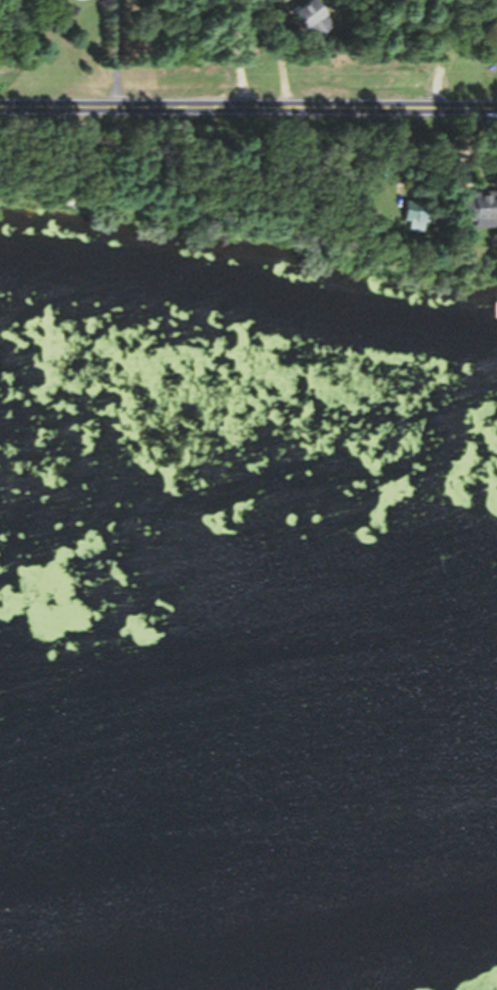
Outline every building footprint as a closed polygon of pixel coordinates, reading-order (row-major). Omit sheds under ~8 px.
[(317,10),(298,18),(302,28),(321,21),(317,10)] [(464,238),(487,238),(487,208),(445,208),(445,231),(464,231),(464,238)]
